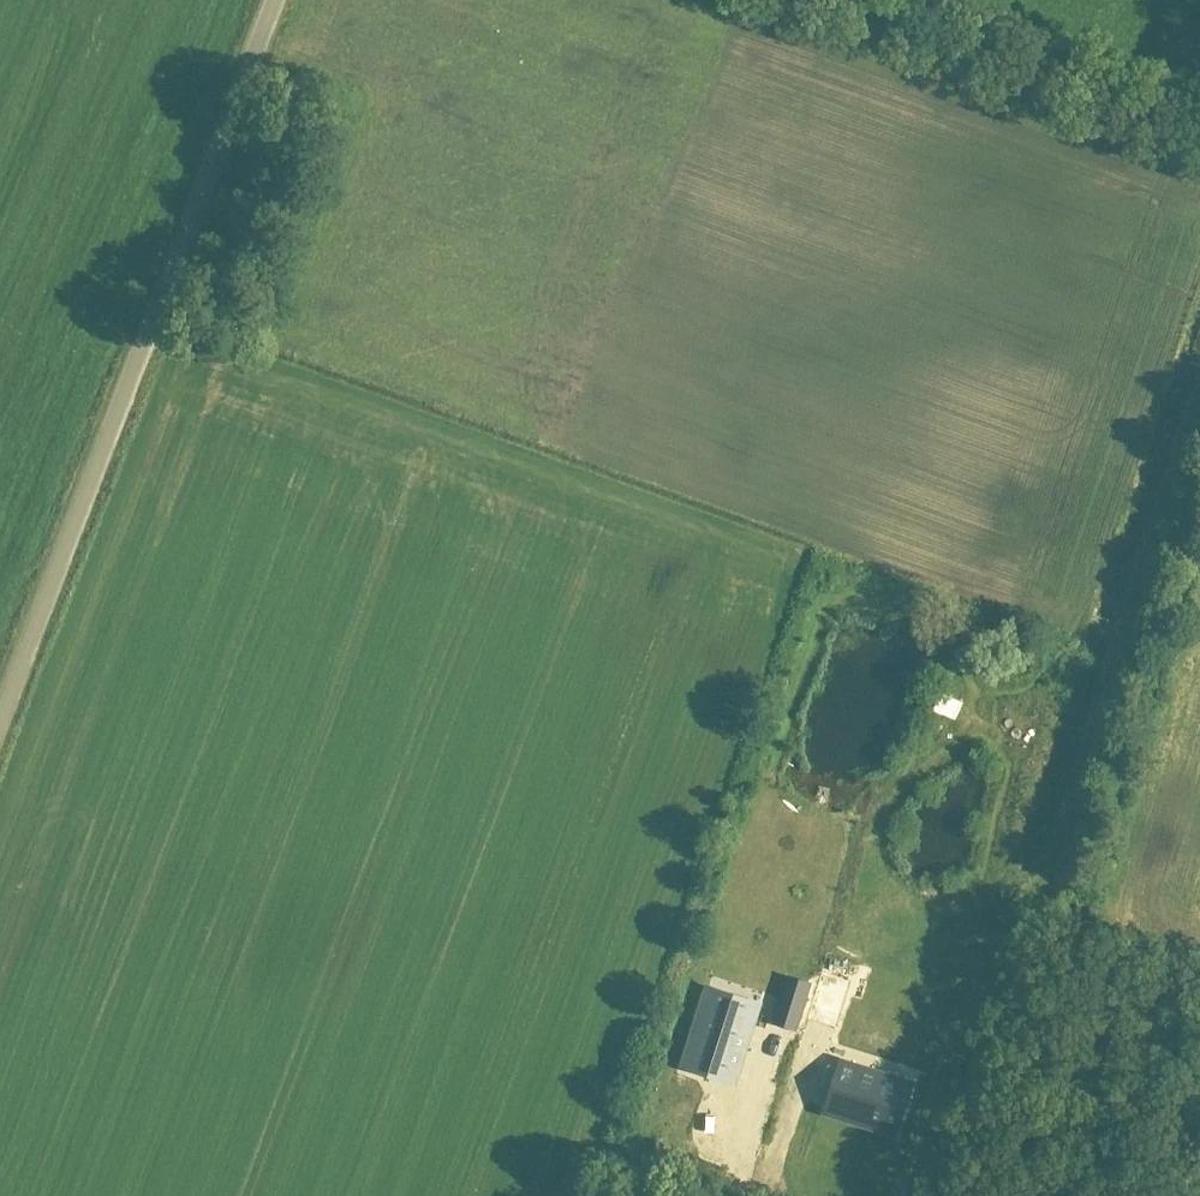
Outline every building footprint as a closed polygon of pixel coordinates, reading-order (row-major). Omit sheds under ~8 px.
[(821,974),(806,1021),(835,1031),(850,983),(821,974)] [(787,978),(773,1025),(796,1032),(810,986),(787,978)] [(733,1085),(754,1019),(703,1003),(682,1069),(733,1085)] [(840,1063),(824,1114),(895,1136),(911,1086),(840,1063)]
